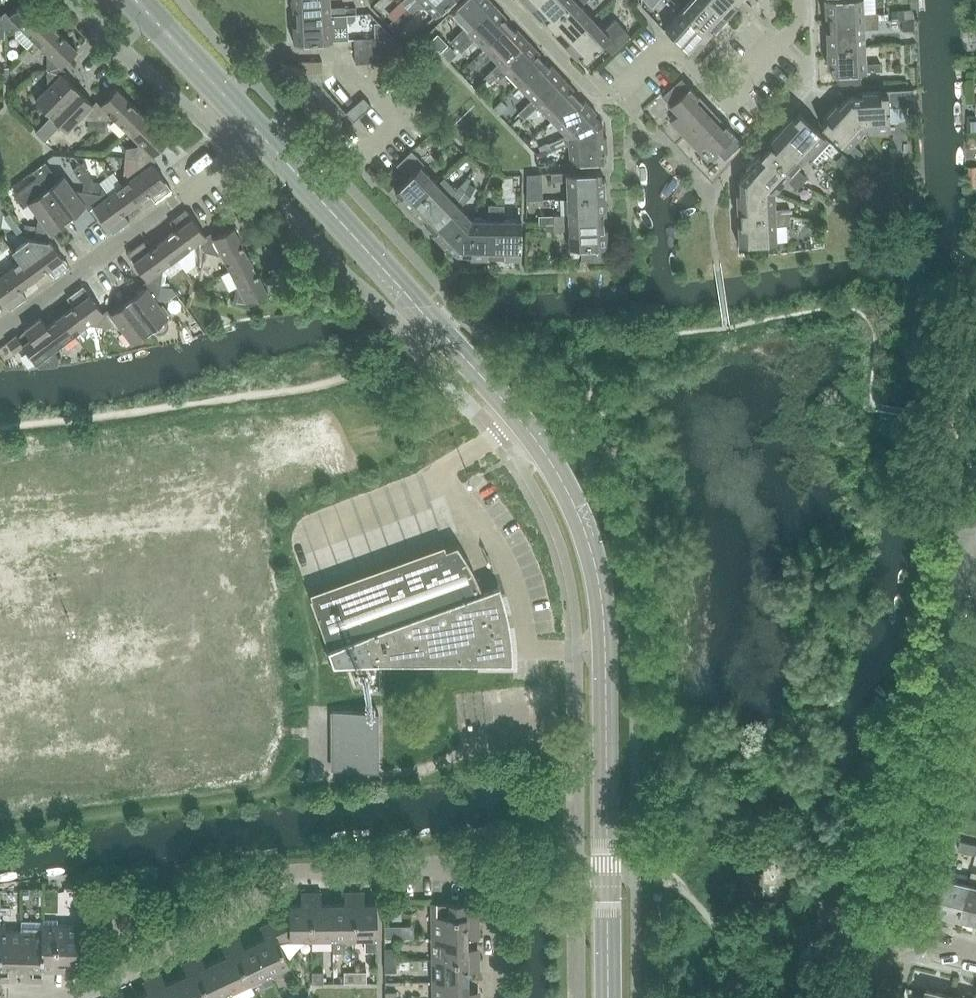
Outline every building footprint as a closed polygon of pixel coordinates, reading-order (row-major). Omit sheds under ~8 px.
[(27,0),(24,0),(9,15),(6,15),(6,29),(16,29),(16,36),(28,48),(36,40),(51,24),(27,0)] [(292,10),(295,9),(296,16),(346,14),(345,6),(331,7),(331,0),(291,0),(292,10)] [(451,0),(414,0),(407,6),(413,12),(423,2),(435,15),(451,0)] [(454,43),(495,4),(491,0),(463,0),(450,12),(464,28),(451,40),(449,38),(438,48),(443,53),(454,43)] [(531,8),(543,21),(546,19),(550,23),(575,0),(539,0),(531,8)] [(550,23),(555,28),(552,30),(565,44),(593,17),(581,5),(586,0),(575,0),(550,23)] [(682,9),(708,33),(712,28),(715,30),(727,17),(708,0),(691,0),(682,9)] [(727,17),(739,4),(737,1),(738,0),(708,0),(727,17)] [(879,20),(878,13),(864,13),(863,0),(825,0),(825,15),(829,15),(829,22),(879,20)] [(495,4),(454,43),(462,52),(475,39),(484,49),(509,25),(504,19),(507,16),(495,4)] [(694,54),(706,40),(704,38),(708,33),(682,9),(665,28),(694,54)] [(356,13),(346,14),(296,16),(296,23),(293,23),(294,41),(333,39),(347,39),(346,21),(353,21),(353,18),(356,18),(356,13)] [(593,17),(565,44),(577,57),(580,55),(585,60),(603,43),(612,52),(629,36),(620,26),(615,20),(605,30),(593,17)] [(879,28),(879,20),(829,22),(829,29),(826,29),(827,47),(865,45),(865,28),(879,28)] [(78,49),(51,24),(36,40),(48,52),(48,70),(61,69),(62,66),(78,49)] [(498,64),(491,70),(494,73),(529,40),(518,28),(515,30),(509,25),(484,49),(498,64)] [(355,39),(355,51),(379,50),(378,38),(355,39)] [(494,73),(497,76),(504,70),(518,85),(543,60),(538,55),(540,52),(529,40),(494,73)] [(880,62),(866,63),(865,45),(827,47),(828,65),(831,65),(831,72),(881,70),(880,62)] [(380,62),(379,50),(355,51),(356,63),(380,62)] [(525,106),(531,112),(538,105),(535,102),(563,76),(551,64),(549,66),(543,60),(518,85),(532,99),(525,106)] [(299,61),(299,73),(323,73),(323,61),(299,61)] [(36,100),(52,115),(77,88),(61,73),(61,69),(48,70),(48,87),(36,100)] [(494,73),(491,70),(485,76),(488,79),(490,82),(497,76),(494,73)] [(299,73),(298,94),(322,85),(323,73),(299,73)] [(563,76),(535,102),(538,105),(552,120),(577,96),(572,90),(574,88),(563,76)] [(699,95),(690,86),(682,77),(662,96),(678,113),(671,120),(685,136),(709,113),(695,99),(699,95)] [(312,109),(330,94),(322,85),(298,94),(312,109)] [(80,118),(96,118),(97,104),(93,104),(77,88),(52,115),(46,121),(45,121),(35,130),(45,140),(61,124),(67,131),(80,118)] [(101,104),(97,104),(96,118),(115,118),(127,130),(143,113),(117,88),(101,104)] [(862,91),(862,95),(864,129),(890,128),(889,106),(915,104),(914,88),(888,89),(888,93),(881,94),(881,90),(862,91)] [(312,109),(320,118),(338,103),(330,94),(312,109)] [(826,119),(821,124),(857,157),(863,152),(852,142),(864,129),(862,95),(848,95),(839,105),(836,103),(824,117),(826,119)] [(371,106),(364,96),(346,112),(354,121),(371,106)] [(558,139),(559,142),(603,123),(594,115),(597,112),(585,100),(582,102),(577,96),(552,120),(567,135),(558,139)] [(346,112),(338,103),(320,118),(328,128),(346,112)] [(531,112),(525,106),(518,112),(524,118),(531,112)] [(138,157),(138,158),(153,159),(153,155),(169,139),(143,113),(127,130),(139,141),(139,145),(126,147),(125,156),(138,157)] [(722,127),(709,113),(685,136),(699,151),(707,143),(715,152),(717,150),(725,158),(743,142),(726,124),(722,127)] [(819,165),(831,152),(836,146),(799,113),(795,118),(792,116),(780,129),(808,155),(819,165)] [(88,131),(97,132),(96,119),(88,119),(88,131)] [(97,132),(106,132),(106,119),(96,119),(97,132)] [(608,153),(607,136),(603,136),(603,123),(559,142),(561,146),(569,143),(570,163),(605,161),(604,153),(608,153)] [(770,145),(766,150),(802,183),(807,177),(797,168),(808,155),(780,129),(767,142),(770,145)] [(552,150),(561,146),(558,139),(550,142),(552,150)] [(408,176),(421,164),(424,162),(412,150),(396,164),(408,176)] [(746,166),(749,168),(774,192),(786,179),(797,189),(802,183),(766,150),(761,155),(759,152),(746,166)] [(136,203),(149,193),(156,201),(172,189),(152,163),(153,159),(138,158),(130,157),(129,170),(137,170),(136,174),(123,185),(136,203)] [(398,197),(410,210),(438,183),(421,164),(408,176),(395,189),(400,194),(398,197)] [(739,193),(774,192),(749,168),(739,179),(739,193)] [(566,180),(567,197),(606,195),(605,178),(601,178),(601,170),(551,172),(552,180),(566,180)] [(64,175),(46,189),(68,218),(86,205),(90,206),(91,192),(93,181),(84,179),(83,191),(75,189),(64,175)] [(39,216),(36,233),(50,235),(51,231),(68,218),(46,189),(37,176),(15,192),(25,205),(29,202),(39,216)] [(444,177),(438,183),(410,210),(422,222),(425,220),(430,225),(465,191),(460,185),(456,189),(444,177)] [(123,212),(136,203),(123,185),(109,195),(91,192),(90,206),(93,206),(113,233),(130,221),(123,212)] [(445,246),(447,243),(472,218),(461,206),(471,196),(465,191),(430,225),(434,230),(432,232),(445,246)] [(775,209),(774,192),(739,193),(736,193),(737,211),(740,211),(741,218),(790,216),(790,208),(775,209)] [(606,213),(606,195),(567,197),(568,214),(553,214),(554,222),(603,220),(603,213),(606,213)] [(472,218),(447,243),(456,253),(471,253),(470,257),(489,257),(489,254),(496,254),(497,204),(489,204),(489,218),(472,218)] [(505,205),(497,204),(496,254),(503,254),(503,257),(521,257),(522,219),(504,219),(505,205)] [(176,229),(163,239),(177,257),(190,247),(199,249),(197,257),(205,259),(206,251),(210,236),(206,236),(186,209),(170,221),(176,229)] [(741,218),(741,224),(737,224),(738,243),(777,241),(776,224),(790,223),(790,216),(741,218)] [(603,220),(554,222),(554,230),(568,229),(569,247),(581,246),(581,259),(592,259),(592,262),(606,261),(609,258),(608,249),(605,249),(605,245),(608,245),(607,227),(603,227),(603,220)] [(223,255),(230,270),(250,259),(234,227),(213,237),(210,236),(206,251),(223,255)] [(12,249),(20,261),(34,279),(47,269),(53,278),(69,266),(49,239),(50,235),(36,233),(36,238),(29,237),(12,249)] [(183,266),(177,257),(163,239),(150,249),(144,240),(128,252),(148,279),(147,283),(161,285),(163,267),(170,276),(183,266)] [(229,290),(238,285),(233,302),(246,306),(247,302),(267,292),(250,259),(230,270),(221,274),(229,290)] [(34,279),(20,261),(7,271),(0,270),(0,295),(11,309),(27,297),(21,288),(34,279)] [(173,287),(161,285),(147,283),(146,287),(129,300),(151,329),(152,328),(156,332),(160,332),(165,331),(167,327),(168,322),(166,318),(169,316),(158,302),(159,299),(168,300),(177,293),(173,287)] [(74,306),(61,315),(74,334),(88,324),(105,326),(107,313),(104,312),(84,285),(67,297),(74,306)] [(133,343),(151,329),(129,300),(111,313),(107,313),(105,326),(123,329),(133,343)] [(23,343),(17,335),(7,342),(15,352),(23,345),(39,366),(58,364),(61,344),(74,334),(61,315),(48,325),(41,317),(25,329),(31,337),(23,343)] [(447,547),(310,597),(328,646),(333,660),(494,660),(512,660),(511,638),(509,622),(507,610),(503,595),(500,585),(483,591),(482,590),(472,566),(457,544),(447,547)] [(333,710),(333,717),(333,769),(379,769),(378,710),(333,710)] [(975,853),(975,844),(961,840),(959,849),(975,853)] [(744,894),(766,893),(765,872),(743,873),(744,894)] [(961,918),(969,884),(945,878),(937,912),(961,918)] [(969,884),(961,918),(975,922),(975,886),(969,884)] [(345,937),(355,937),(354,891),(344,891),(345,903),(333,903),(333,937),(334,951),(346,951),(345,937)] [(364,891),(354,891),(355,937),(366,936),(366,950),(377,950),(377,936),(377,903),(365,903),(364,891)] [(289,904),(289,913),(271,922),(280,942),(290,937),(312,937),(311,892),(301,892),(301,904),(289,904)] [(321,892),(311,892),(312,937),(333,937),(333,903),(321,904),(321,892)] [(478,902),(432,902),(433,938),(467,938),(479,938),(478,902)] [(43,919),(43,920),(42,925),(43,970),(65,971),(65,958),(78,959),(78,925),(58,924),(58,919),(43,919)] [(43,980),(43,970),(42,925),(43,920),(21,920),(21,930),(21,964),(33,965),(32,980),(43,980)] [(266,937),(256,942),(270,972),(290,963),(280,942),(271,922),(261,926),(266,937)] [(9,980),(9,964),(21,964),(21,930),(6,930),(6,925),(0,924),(0,979),(9,980)] [(398,937),(398,926),(386,926),(386,938),(398,937)] [(274,981),(270,972),(256,942),(245,947),(240,936),(231,940),(250,981),(260,976),(265,986),(274,981)] [(433,938),(433,959),(479,959),(479,948),(467,948),(467,938),(433,938)] [(227,955),(216,960),(230,990),(250,981),(231,940),(222,944),(227,955)] [(385,948),(385,959),(397,959),(396,947),(385,948)] [(230,990),(216,960),(206,965),(201,954),(192,959),(210,997),(214,997),(230,990)] [(177,978),(186,997),(210,997),(192,959),(183,963),(188,973),(177,978)] [(397,959),(385,959),(385,971),(397,971),(397,959)] [(479,969),(479,959),(433,959),(433,981),(468,980),(467,970),(479,969)] [(312,971),(312,983),(324,983),(324,971),(312,971)] [(344,982),(356,982),(355,971),(344,971),(344,982)] [(367,971),(355,971),(356,982),(367,982),(367,971)] [(177,978),(167,983),(162,972),(153,977),(163,997),(186,997),(177,978)] [(153,977),(144,981),(149,992),(138,997),(139,997),(163,997),(153,977)] [(468,980),(433,981),(433,997),(479,997),(479,991),(468,991),(468,980)] [(927,989),(924,997),(951,997),(951,995),(927,989)]
